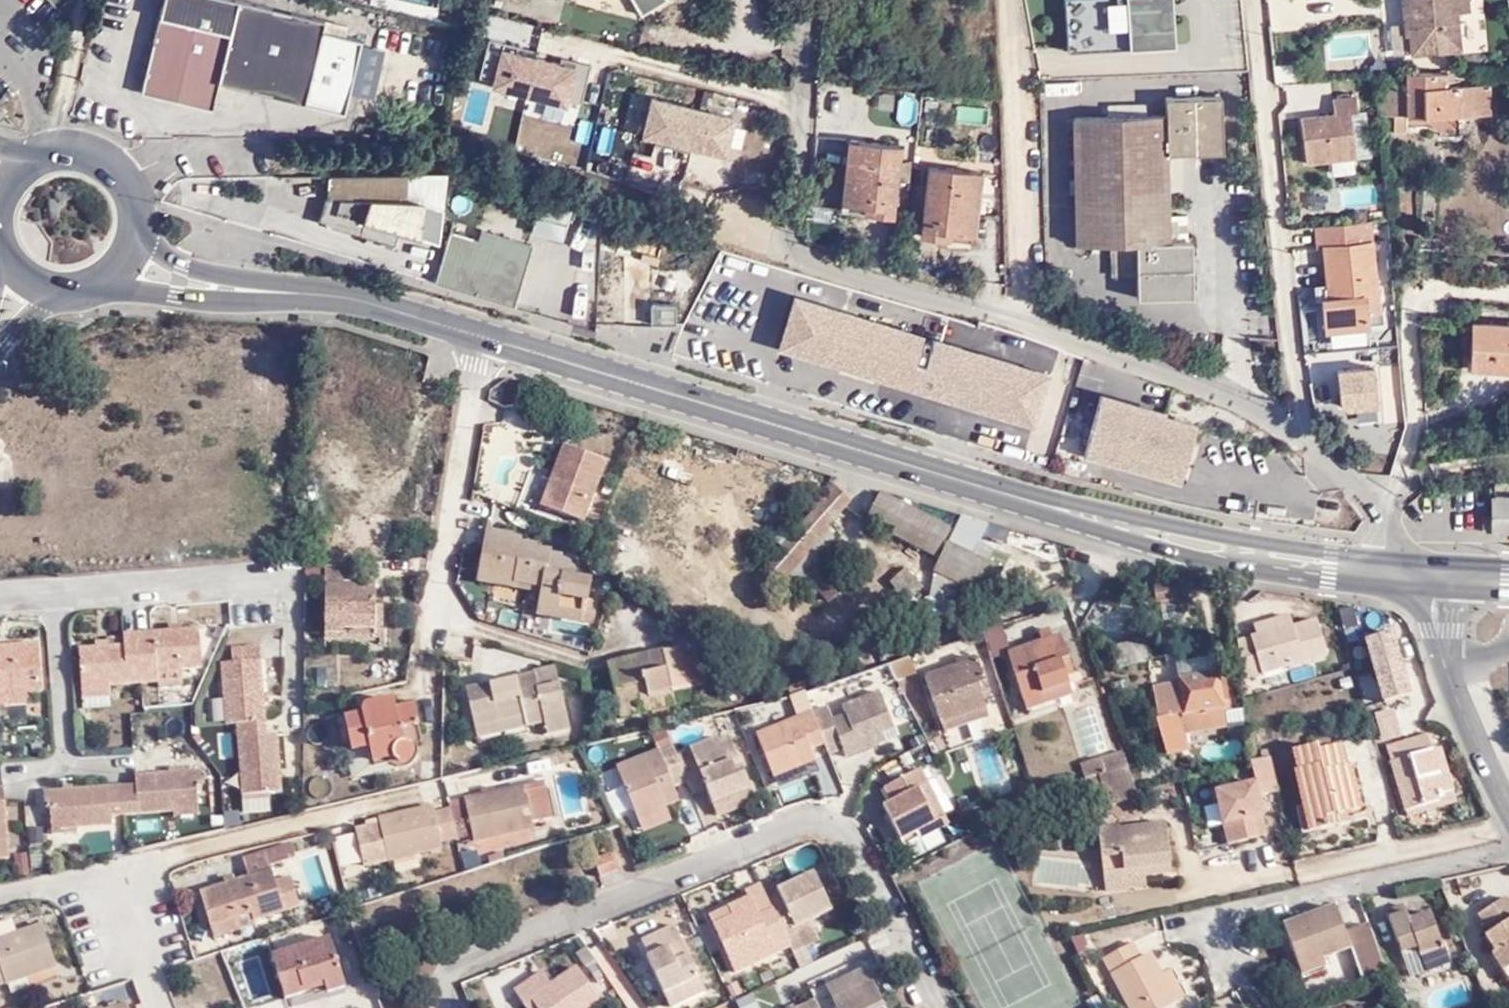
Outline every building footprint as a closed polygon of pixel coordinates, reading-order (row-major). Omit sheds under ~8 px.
[(217,110),(225,83),(309,103),(349,112),(366,38),(349,34),(351,23),(328,18),(249,0),(167,0),(146,92),(217,110)] [(648,21),(674,5),(671,0),(636,0),(648,21)] [(1173,0),(1076,0),(1068,1),(1071,55),(1176,48),(1173,0)] [(1405,12),(1409,12),(1411,36),(1413,56),(1461,51),(1458,14),(1470,13),(1469,0),(1405,0),(1405,12)] [(567,101),(578,60),(491,36),(480,77),(567,101)] [(1462,115),(1461,87),(1446,87),(1445,77),(1411,78),(1411,89),(1391,90),(1391,116),(1398,116),(1407,116),(1462,115)] [(1494,86),(1461,87),(1462,115),(1494,114),(1494,86)] [(640,130),(727,152),(738,109),(650,88),(640,130)] [(1167,118),(1075,122),(1077,249),(1122,247),(1138,247),(1139,268),(1140,302),(1195,300),(1192,244),(1172,245),(1168,157),(1225,154),(1223,99),(1166,102),(1167,118)] [(1350,203),(1351,213),(1368,211),(1367,201),(1371,200),(1360,101),(1310,104),(1319,206),(1350,203)] [(1407,133),(1407,116),(1398,116),(1398,133),(1407,133)] [(837,215),(877,219),(878,210),(850,207),(858,144),(845,143),(837,215)] [(901,150),(858,144),(850,207),(878,210),(877,219),(894,220),(901,150)] [(964,234),(971,175),(927,170),(919,239),(939,242),(940,232),(964,234)] [(983,177),(971,175),(964,234),(940,232),(939,242),(975,247),(983,177)] [(332,201),(326,225),(400,248),(404,238),(446,248),(451,210),(457,177),(338,178),(337,201),(332,201)] [(526,211),(538,215),(544,199),(530,195),(526,211)] [(573,203),(545,195),(544,199),(538,215),(532,230),(562,239),(573,203)] [(1373,222),(1317,227),(1318,247),(1324,247),(1330,296),(1324,297),(1328,332),(1371,329),(1369,312),(1380,311),(1373,222)] [(480,241),(456,235),(455,249),(454,265),(453,273),(452,286),(452,288),(515,307),(515,305),(532,247),(484,231),(480,241)] [(444,286),(452,288),(452,286),(453,273),(454,265),(455,249),(456,235),(452,234),(446,248),(443,261),(442,269),(442,270),(438,281),(437,284),(444,286)] [(1138,247),(1122,247),(1123,269),(1139,268),(1138,247)] [(1302,249),(1304,271),(1323,270),(1321,247),(1302,249)] [(645,305),(644,324),(677,327),(678,307),(645,305)] [(816,338),(824,311),(808,306),(800,334),(816,338)] [(811,357),(842,366),(877,377),(906,386),(920,340),(824,311),(816,338),(811,357)] [(1490,363),(1508,364),(1508,323),(1474,319),(1470,356),(1491,358),(1490,363)] [(1050,351),(977,326),(974,332),(960,328),(958,333),(994,347),(984,368),(1000,376),(983,409),(993,413),(995,414),(999,406),(1017,415),(1018,416),(1021,409),(1050,351)] [(842,366),(839,378),(873,388),(877,377),(842,366)] [(1203,432),(1101,405),(1087,458),(1189,485),(1201,440),(1203,432)] [(1017,415),(999,406),(995,414),(992,419),(1011,428),(1017,415)] [(604,462),(564,446),(538,507),(579,524),(604,462)] [(806,553),(827,529),(841,513),(846,506),(850,502),(829,485),(819,497),(817,499),(812,505),(811,505),(816,510),(766,568),(754,583),(769,597),(782,582),(794,568),(806,553)] [(14,507),(14,492),(0,493),(0,508),(14,507)] [(938,511),(875,493),(863,526),(934,557),(947,528),(935,520),(938,511)] [(1496,537),(1508,537),(1508,501),(1496,501),(1496,521),(1496,537)] [(332,541),(343,544),(346,530),(336,528),(332,541)] [(503,532),(480,528),(469,576),(506,585),(508,579),(536,586),(530,612),(570,622),(585,624),(590,601),(579,599),(583,582),(565,578),(566,576),(566,574),(566,571),(566,569),(565,567),(563,565),(562,563),(560,562),(540,557),(542,551),(527,548),(528,542),(503,537),(503,532)] [(806,553),(819,562),(839,539),(827,529),(806,553)] [(935,572),(993,603),(1007,575),(949,546),(935,572)] [(819,562),(806,553),(794,568),(838,602),(848,589),(819,564),(819,562)] [(356,583),(356,559),(352,559),(327,561),(325,561),(324,634),(341,633),(341,630),(380,630),(381,607),(374,608),(374,583),(356,583)] [(906,568),(890,583),(908,603),(924,589),(906,568)] [(1153,608),(1181,603),(1177,581),(1165,583),(1166,588),(1150,590),(1153,608)] [(1254,635),(1291,627),(1288,618),(1253,629),(1254,635)] [(1256,641),(1234,646),(1239,684),(1322,661),(1311,623),(1292,629),(1291,627),(1254,635),(1256,641)] [(1003,625),(985,632),(995,660),(1008,655),(1014,653),(1003,625)] [(1378,701),(1409,698),(1400,628),(1369,632),(1378,701)] [(86,709),(114,708),(113,688),(158,686),(158,681),(186,679),(186,671),(206,669),(204,629),(127,634),(128,646),(83,649),(85,690),(86,709)] [(381,640),(380,630),(341,630),(341,633),(324,634),(324,639),(381,640)] [(1039,635),(1042,644),(1055,640),(1052,631),(1039,635)] [(1008,655),(1024,701),(1070,685),(1068,681),(1064,670),(1073,666),(1063,637),(1055,640),(1042,644),(1008,655)] [(1116,672),(1148,664),(1141,642),(1104,652),(1116,672)] [(29,704),(29,693),(45,692),(42,648),(0,651),(0,706),(29,704)] [(668,696),(689,692),(681,663),(678,650),(609,667),(621,719),(637,715),(634,705),(668,696)] [(235,730),(239,797),(267,795),(275,794),(272,739),(262,739),(257,651),(224,654),(224,669),(218,669),(218,691),(225,691),(226,729),(235,730)] [(954,659),(957,668),(971,664),(967,656),(954,659)] [(891,664),(899,681),(918,675),(913,657),(912,658),(891,664)] [(697,658),(681,663),(689,692),(704,688),(697,658)] [(971,664),(957,668),(923,679),(938,718),(951,713),(953,719),(984,710),(979,695),(988,692),(977,662),(971,664)] [(1078,677),(1073,666),(1064,670),(1068,681),(1078,677)] [(1167,722),(1153,726),(1164,759),(1183,753),(1179,740),(1226,730),(1214,674),(1175,683),(1176,685),(1178,695),(1169,697),(1170,701),(1163,702),(1167,722)] [(518,721),(521,730),(539,727),(542,739),(561,734),(550,690),(532,694),(528,679),(462,695),(471,731),(518,721)] [(1074,697),(1070,685),(1024,701),(1029,713),(1074,697)] [(1149,690),(1153,726),(1167,722),(1163,702),(1170,701),(1169,697),(1178,695),(1176,685),(1149,690)] [(826,739),(832,753),(845,748),(849,756),(878,744),(875,736),(895,728),(882,693),(844,708),(847,715),(834,719),(829,706),(815,710),(826,739)] [(671,707),(668,696),(634,705),(637,715),(671,707)] [(397,745),(397,743),(388,712),(385,701),(358,708),(355,713),(357,718),(364,753),(368,764),(391,759),(392,762),(394,764),(397,766),(400,766),(403,766),(405,764),(408,763),(410,760),(411,758),(410,755),(410,753),(410,752),(409,750),(408,749),(407,748),(406,747),(404,746),(403,746),(400,745),(397,745)] [(388,712),(397,743),(415,738),(407,707),(388,712)] [(812,744),(826,739),(815,710),(759,732),(775,774),(788,769),(817,758),(812,744)] [(987,721),(984,710),(953,719),(951,713),(938,718),(943,737),(987,721)] [(1397,717),(1376,723),(1381,745),(1404,739),(1397,717)] [(346,756),(364,753),(357,718),(337,723),(346,756)] [(473,741),(521,730),(518,721),(471,731),(473,741)] [(898,737),(895,728),(875,736),(878,744),(898,737)] [(711,789),(717,804),(755,789),(736,741),(726,744),(722,736),(694,747),(700,760),(687,766),(693,781),(698,794),(711,789)] [(1440,774),(1432,754),(1426,739),(1389,750),(1412,814),(1442,804),(1441,803),(1440,799),(1455,793),(1448,771),(1440,774)] [(620,767),(642,821),(662,813),(661,809),(668,806),(682,799),(677,786),(693,781),(687,766),(679,746),(679,745),(678,744),(663,751),(661,748),(620,767)] [(1335,823),(1349,820),(1355,818),(1345,771),(1346,771),(1340,750),(1314,756),(1313,750),(1291,755),(1296,774),(1290,776),(1304,840),(1337,833),(1335,823)] [(1441,751),(1432,754),(1440,774),(1448,771),(1441,751)] [(913,765),(909,755),(899,760),(905,769),(913,765)] [(1104,762),(1108,776),(1131,771),(1125,757),(1104,762)] [(53,813),(57,834),(202,807),(198,778),(204,776),(201,758),(133,770),(134,780),(44,796),(47,814),(53,813)] [(817,758),(788,769),(793,783),(822,772),(817,758)] [(1271,760),(1255,764),(1263,790),(1278,786),(1271,760)] [(1085,767),(1087,780),(1099,777),(1108,776),(1104,762),(1085,767)] [(521,770),(526,787),(527,789),(536,825),(555,820),(542,765),(521,770)] [(916,835),(922,843),(928,853),(947,843),(941,833),(937,824),(947,819),(937,798),(927,803),(921,790),(931,786),(922,770),(906,779),(898,765),(880,775),(887,789),(884,791),(891,805),(883,809),(900,843),(916,835)] [(1354,770),(1346,771),(1345,771),(1355,818),(1349,820),(1349,823),(1350,825),(1350,826),(1362,823),(1365,816),(1354,770)] [(1131,771),(1108,776),(1099,777),(1113,811),(1142,801),(1139,795),(1131,771)] [(1214,786),(1230,844),(1272,832),(1256,774),(1214,786)] [(937,798),(931,786),(921,790),(927,803),(937,798)] [(527,789),(526,787),(469,801),(469,808),(438,815),(436,809),(382,821),(392,861),(446,848),(445,843),(475,835),(478,841),(531,829),(536,825),(527,789)] [(13,861),(4,789),(0,790),(0,863),(13,861)] [(758,797),(755,789),(717,804),(720,812),(758,797)] [(1459,804),(1455,793),(1440,799),(1441,803),(1442,804),(1444,809),(1459,804)] [(267,795),(239,797),(240,802),(240,808),(268,806),(267,795)] [(673,821),(668,806),(661,809),(662,813),(642,821),(647,831),(673,821)] [(951,828),(947,819),(937,824),(941,833),(951,828)] [(1351,830),(1350,826),(1350,825),(1349,823),(1349,820),(1335,823),(1337,833),(1351,830)] [(44,826),(30,828),(33,846),(47,844),(44,826)] [(1098,834),(1104,885),(1142,880),(1171,877),(1165,826),(1098,834)] [(928,853),(922,843),(916,835),(900,843),(912,861),(928,853)] [(259,913),(262,920),(309,904),(300,877),(283,882),(277,865),(303,855),(299,842),(251,855),(257,875),(208,892),(219,926),(259,913)] [(623,853),(604,860),(611,877),(630,869),(623,853)] [(790,948),(794,955),(807,948),(822,942),(813,921),(832,912),(815,874),(779,891),(776,887),(765,892),(786,939),(790,948)] [(1143,890),(1142,880),(1104,885),(1105,894),(1143,890)] [(770,947),(786,939),(765,892),(761,883),(744,892),(747,897),(725,908),(729,918),(711,925),(735,974),(774,956),(770,947)] [(1508,984),(1508,915),(1501,902),(1475,918),(1486,937),(1481,941),(1490,954),(1487,958),(1505,987),(1508,984)] [(707,916),(711,925),(729,918),(725,908),(707,916)] [(1385,917),(1399,959),(1415,954),(1423,977),(1424,977),(1448,969),(1442,948),(1438,949),(1430,923),(1418,927),(1417,922),(1407,926),(1402,911),(1385,917)] [(263,923),(262,920),(259,913),(219,926),(224,941),(265,929),(263,923)] [(1335,914),(1284,931),(1297,970),(1319,962),(1349,952),(1362,990),(1385,983),(1369,932),(1344,940),(1335,914)] [(19,933),(12,920),(0,926),(0,939),(19,933)] [(0,939),(0,987),(7,985),(6,980),(26,972),(29,978),(58,966),(43,923),(19,933),(0,939)] [(683,987),(690,999),(704,993),(674,929),(641,943),(648,958),(645,959),(662,995),(683,987)] [(1079,937),(1066,940),(1073,953),(1083,950),(1079,937)] [(335,938),(278,958),(291,997),(330,985),(333,993),(352,986),(335,938)] [(774,956),(790,948),(786,939),(770,947),(774,956)] [(589,946),(579,953),(588,966),(598,960),(589,946)] [(1172,1007),(1157,979),(1156,980),(1146,961),(1138,965),(1128,950),(1101,964),(1124,1007),(1170,1007),(1172,1007)] [(1415,954),(1399,959),(1407,983),(1423,977),(1415,954)] [(1319,962),(1297,970),(1301,982),(1324,974),(1319,962)] [(516,989),(527,1005),(535,999),(541,1007),(596,1007),(603,1003),(578,966),(552,983),(544,971),(516,989)] [(825,989),(831,1002),(870,982),(865,971),(825,989)] [(1165,976),(1157,979),(1172,1007),(1179,1003),(1165,976)] [(870,982),(831,1002),(833,1007),(884,1007),(870,982)] [(0,990),(0,1007),(21,1003),(18,986),(0,990)] [(690,999),(683,987),(662,995),(667,1007),(670,1007),(690,999)] [(754,992),(736,999),(739,1007),(760,1007),(754,992)] [(527,1005),(529,1007),(541,1007),(535,999),(527,1005)]
